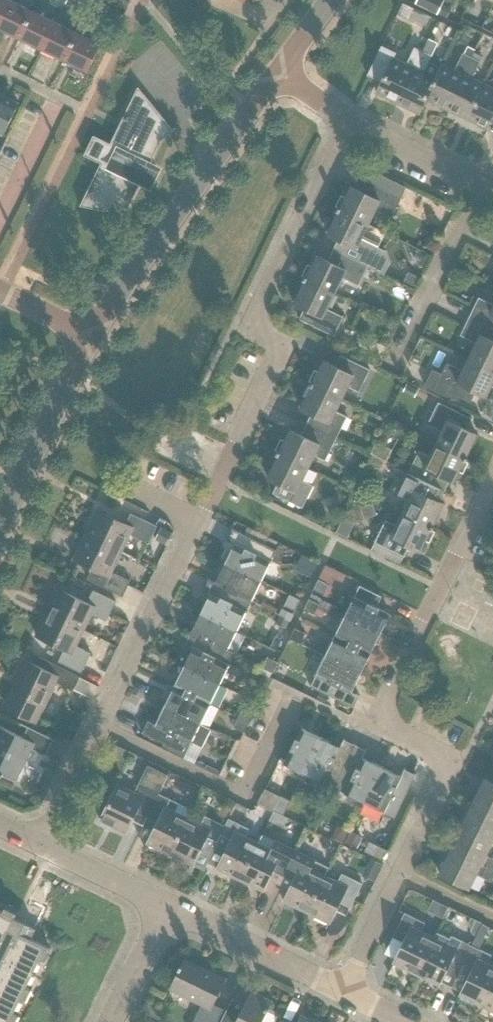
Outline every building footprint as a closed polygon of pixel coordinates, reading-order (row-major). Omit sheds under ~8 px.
[(33,10),(12,0),(10,0),(0,21),(0,28),(20,38),(33,10)] [(10,0),(0,0),(0,21),(10,0)] [(415,6),(404,0),(399,11),(409,16),(415,6)] [(416,4),(438,14),(445,0),(418,0),(416,4)] [(444,4),(439,14),(447,18),(452,8),(444,4)] [(42,49),(56,21),(33,10),(20,38),(42,49)] [(66,26),(77,31),(83,19),(72,14),(66,26)] [(65,60),(78,32),(56,21),(42,49),(65,60)] [(101,43),(78,32),(65,60),(88,71),(101,43)] [(398,103),(429,38),(421,34),(407,63),(394,57),(397,50),(387,45),(374,74),(383,79),(377,93),(398,103)] [(435,79),(440,68),(428,62),(438,43),(429,38),(398,103),(419,113),(426,99),(436,79),(435,79)] [(426,99),(447,109),(472,57),(473,57),(476,50),(468,46),(465,53),(463,53),(455,69),(442,63),(440,68),(435,79),(436,79),(426,99)] [(472,57),(447,109),(467,119),(484,83),(473,77),(480,61),(473,57),(472,57)] [(488,129),(492,118),(492,87),(484,83),(467,119),(488,129)] [(173,129),(139,87),(122,121),(126,123),(123,129),(119,127),(111,144),(94,136),(85,155),(102,163),(81,206),(108,211),(109,210),(107,210),(110,202),(127,209),(126,210),(127,211),(142,180),(151,184),(157,169),(149,165),(161,140),(176,128),(175,127),(173,129)] [(1,95),(0,97),(0,133),(4,135),(19,104),(1,95)] [(338,209),(369,224),(376,208),(392,216),(407,187),(372,170),(367,180),(361,191),(349,185),(338,209)] [(333,249),(368,266),(384,274),(390,263),(386,250),(378,247),(385,233),(368,225),(369,224),(338,209),(326,232),(338,238),(333,249)] [(304,278),(335,293),(343,277),(359,285),(368,266),(333,249),(328,260),(315,254),(304,278)] [(463,270),(472,274),(475,267),(467,263),(463,270)] [(404,282),(416,288),(421,278),(409,272),(404,282)] [(327,309),(335,293),(304,278),(293,301),(305,307),(299,319),(334,336),(343,316),(327,309)] [(479,297),(470,316),(492,327),(492,304),(479,297)] [(470,316),(460,335),(476,343),(469,358),(492,370),(492,327),(470,316)] [(311,383),(342,398),(348,386),(359,391),(370,369),(341,355),(335,366),(323,360),(311,383)] [(469,358),(463,370),(447,363),(442,374),(433,369),(425,385),(453,399),(455,395),(471,402),(476,391),(489,397),(492,388),(492,370),(469,358)] [(419,388),(408,382),(403,391),(415,396),(419,388)] [(306,424),(336,438),(347,416),(336,411),(342,398),(311,383),(300,407),(312,413),(306,424)] [(436,443),(467,459),(479,435),(466,429),(472,418),(438,401),(427,424),(442,431),(436,443)] [(336,438),(306,424),(301,435),(289,429),(277,452),(309,468),(315,455),(326,461),(336,438)] [(371,454),(387,462),(393,450),(377,442),(371,454)] [(467,459),(436,443),(430,456),(419,450),(408,473),(438,487),(444,476),(456,482),(467,459)] [(303,480),(309,468),(277,452),(266,476),(278,482),(273,493),(303,508),(314,485),(303,480)] [(403,513),(434,528),(445,504),(433,498),(438,487),(408,473),(397,495),(409,500),(403,513)] [(97,510),(85,534),(122,552),(130,534),(149,543),(157,526),(131,513),(126,524),(97,510)] [(422,551),(434,528),(403,513),(397,525),(385,520),(375,542),(370,550),(400,565),(404,557),(410,545),(422,551)] [(173,533),(162,528),(156,540),(167,546),(173,533)] [(225,563),(262,581),(276,550),(232,528),(227,540),(234,544),(225,563)] [(122,552),(85,534),(74,559),(93,568),(88,579),(97,583),(123,596),(131,581),(112,571),(122,552)] [(303,556),(299,569),(314,574),(319,561),(303,556)] [(215,583),(252,600),(262,581),(225,563),(215,583)] [(326,564),(319,579),(313,590),(324,595),(329,584),(332,577),(336,569),(326,564)] [(336,569),(332,577),(342,582),(346,574),(336,569)] [(200,612),(237,631),(252,600),(215,583),(207,579),(202,590),(210,594),(200,612)] [(344,616),(381,634),(391,614),(377,607),(382,596),(360,585),(354,596),(344,616)] [(59,588),(48,612),(84,630),(92,614),(106,621),(116,601),(93,590),(87,602),(59,588)] [(295,610),(300,599),(290,594),(284,605),(295,610)] [(314,614),(320,603),(309,598),(304,609),(314,614)] [(294,614),(282,607),(279,614),(291,620),(294,614)] [(84,630),(48,612),(36,636),(64,649),(59,661),(81,672),(91,653),(76,645),(84,630)] [(228,650),(228,649),(237,631),(200,612),(191,632),(191,633),(191,632),(228,650)] [(290,620),(280,615),(276,623),(287,627),(290,620)] [(372,653),(381,634),(344,616),(335,635),(372,653)] [(300,643),(306,632),(295,627),(290,638),(298,642),(300,643)] [(235,653),(228,649),(228,650),(191,632),(191,633),(185,643),(193,647),(184,666),(220,684),(235,653)] [(281,638),(276,635),(270,646),(276,649),(281,638)] [(325,655),(362,673),(372,653),(335,635),(325,655)] [(295,648),(298,642),(290,638),(289,638),(284,647),(290,650),(295,648)] [(353,692),(362,673),(325,655),(310,686),(354,707),(360,695),(353,692)] [(73,690),(80,676),(39,657),(33,669),(23,664),(5,701),(38,717),(55,681),(73,690)] [(278,662),(273,659),(267,657),(262,668),(273,673),(278,662)] [(174,685),(211,703),(220,684),(184,666),(174,685)] [(94,700),(99,687),(79,680),(74,693),(94,700)] [(165,705),(201,723),(211,703),(174,685),(165,705)] [(201,724),(201,723),(165,705),(155,724),(148,720),(142,732),(187,754),(192,742),(202,747),(211,729),(201,724)] [(239,716),(249,722),(254,711),(244,706),(239,716)] [(244,732),(249,722),(239,716),(233,727),(244,732)] [(28,726),(23,737),(2,727),(0,732),(0,775),(2,776),(3,774),(17,781),(32,749),(45,756),(48,750),(54,739),(28,726)] [(304,773),(322,736),(302,727),(284,764),(304,773)] [(341,746),(322,736),(304,773),(334,788),(356,744),(344,738),(341,746)] [(356,744),(334,788),(364,803),(382,766),(363,757),(367,749),(356,744)] [(135,813),(146,818),(159,793),(169,774),(148,765),(135,792),(118,784),(100,822),(126,834),(135,813)] [(401,775),(382,766),(364,803),(395,817),(416,773),(405,768),(401,775)] [(47,782),(35,776),(29,788),(41,794),(47,782)] [(474,803),(492,812),(492,783),(492,782),(485,779),(474,803)] [(179,803),(159,793),(146,818),(157,823),(147,844),(170,855),(188,818),(175,811),(179,803)] [(291,801),(280,795),(273,810),(284,815),(291,801)] [(474,803),(462,826),(492,841),(492,812),(474,803)] [(188,818),(170,855),(192,867),(193,865),(203,870),(213,851),(217,843),(226,825),(225,825),(206,816),(201,824),(188,818)] [(213,851),(203,870),(204,871),(208,863),(218,868),(217,869),(240,880),(258,843),(245,836),(249,828),(229,818),(225,825),(226,825),(217,843),(213,851)] [(343,843),(349,831),(337,826),(332,838),(343,843)] [(462,826),(451,849),(492,870),(492,857),(487,854),(492,841),(462,826)] [(357,849),(363,837),(351,832),(346,844),(357,849)] [(258,843),(240,880),(262,892),(272,870),(283,876),(296,850),(263,834),(259,843),(258,843)] [(451,849),(440,873),(470,888),(476,874),(490,881),(492,876),(492,870),(451,849)] [(284,902),(306,913),(325,875),(329,867),(316,860),(296,850),(283,876),(294,881),(284,902)] [(363,875),(375,881),(383,864),(370,859),(363,875)] [(325,875),(306,913),(329,924),(339,903),(350,908),(362,884),(342,873),(338,882),(325,875)] [(0,1021),(15,1021),(18,1016),(14,1014),(21,999),(25,1002),(31,990),(26,987),(41,958),(45,960),(51,948),(32,939),(37,928),(27,924),(15,918),(17,913),(5,907),(3,912),(0,911),(0,949),(7,952),(0,966),(0,1021)] [(393,964),(416,975),(434,937),(421,931),(425,922),(405,912),(393,938),(404,943),(393,964)] [(449,965),(460,970),(472,945),(452,935),(450,938),(438,932),(435,938),(434,937),(416,975),(439,985),(449,965)] [(483,1007),(492,986),(492,966),(487,963),(492,955),(472,945),(460,970),(452,987),(462,992),(460,996),(483,1007)] [(225,979),(185,960),(171,989),(202,1004),(193,1021),(217,1021),(224,1009),(213,1004),(225,979)] [(483,1007),(492,1012),(492,986),(483,1007)] [(272,1002),(251,992),(241,1012),(229,1006),(221,1021),(262,1021),(272,1002)]
